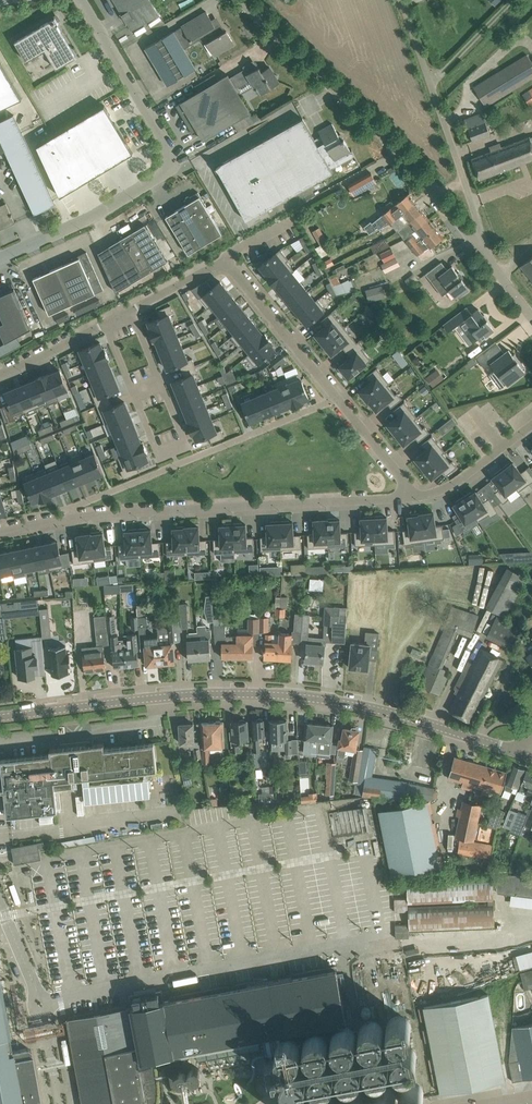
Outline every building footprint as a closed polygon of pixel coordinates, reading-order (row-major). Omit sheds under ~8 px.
[(152,0),(113,0),(132,31),(155,17),(160,25),(175,16),(169,6),(159,11),(152,0)] [(215,26),(206,11),(182,26),(182,27),(174,32),(174,31),(163,37),(163,38),(157,42),(156,41),(146,48),(165,80),(193,63),(184,49),(199,40),(207,42),(215,55),(225,49),(234,44),(226,31),(224,32),(218,24),(215,26)] [(57,69),(67,62),(76,57),(57,25),(59,23),(55,17),(15,41),(27,61),(45,50),(57,69)] [(495,100),(531,78),(531,63),(527,55),(475,87),(486,105),(495,100)] [(22,99),(0,61),(0,109),(22,99)] [(259,94),(270,88),(279,82),(270,67),(262,71),(260,67),(248,74),(245,69),(230,78),(236,88),(250,79),(259,94)] [(254,117),(250,112),(236,88),(230,78),(228,75),(181,103),(204,140),(233,123),(238,132),(262,118),(260,114),(254,117)] [(523,94),(530,105),(531,104),(531,88),(523,94)] [(105,105),(37,146),(60,197),(133,153),(105,105)] [(491,135),(483,113),(465,120),(473,141),(491,135)] [(55,204),(14,115),(0,121),(0,139),(5,151),(35,214),(55,204)] [(331,168),(314,139),(303,118),(222,163),(220,172),(246,220),(333,172),(331,168)] [(314,139),(331,168),(338,164),(335,159),(351,151),(344,139),(342,140),(332,123),(319,131),(321,135),(314,139)] [(472,158),(480,179),(490,176),(531,160),(531,141),(530,137),(530,136),(482,155),(472,158)] [(371,172),(348,185),(354,195),(376,183),(371,172)] [(189,254),(213,239),(222,234),(205,206),(206,205),(198,192),(184,200),(186,204),(166,216),(189,254)] [(371,221),(364,227),(370,234),(389,224),(392,222),(403,213),(416,202),(409,193),(401,200),(395,205),(382,215),(372,223),(371,221)] [(409,221),(423,210),(416,202),(403,213),(409,221)] [(13,222),(14,223),(15,223),(13,216),(12,214),(11,214),(6,203),(5,203),(6,205),(0,207),(0,228),(13,222)] [(413,232),(429,219),(423,210),(409,221),(404,226),(398,230),(404,239),(413,232)] [(154,219),(148,223),(158,239),(161,237),(163,240),(166,238),(164,235),(154,219)] [(414,236),(406,241),(411,247),(436,227),(437,225),(434,221),(431,221),(429,219),(413,232),(417,237),(415,238),(414,236)] [(399,220),(394,225),(398,230),(404,226),(399,220)] [(108,246),(98,252),(116,292),(130,284),(167,261),(151,233),(145,224),(108,246)] [(430,247),(435,243),(443,236),(436,227),(411,247),(417,255),(429,247),(430,247)] [(328,242),(320,228),(314,232),(321,246),(328,242)] [(374,252),(390,246),(386,238),(370,244),(374,252)] [(382,264),(397,258),(392,248),(380,253),(385,262),(382,264)] [(267,277),(288,259),(280,249),(260,266),(268,276),(267,276),(267,277)] [(99,279),(87,252),(78,256),(79,258),(33,278),(49,314),(95,293),(103,290),(99,279)] [(521,266),(531,279),(531,257),(530,259),(521,266)] [(386,273),(400,266),(397,258),(382,264),(386,273)] [(275,286),(294,271),(287,261),(289,260),(288,259),(267,277),(275,286)] [(328,259),(322,262),(325,268),(331,265),(328,259)] [(442,262),(426,274),(443,296),(450,290),(455,297),(460,293),(462,295),(469,290),(467,288),(468,287),(452,266),(448,269),(442,262)] [(283,295),(300,282),(293,273),(295,271),(294,271),(275,286),(275,287),(276,286),(283,295)] [(333,285),(341,282),(336,273),(334,274),(329,277),(333,285)] [(341,282),(333,285),(338,294),(346,292),(355,290),(351,280),(349,281),(348,279),(341,282)] [(207,281),(192,289),(199,298),(207,308),(228,291),(220,281),(212,288),(207,281)] [(291,305),(308,292),(300,282),(283,295),(291,305)] [(382,285),(366,289),(369,302),(375,300),(373,293),(383,290),(382,285)] [(31,327),(14,289),(0,295),(0,330),(5,341),(31,327)] [(217,316),(236,301),(228,291),(207,308),(208,308),(210,307),(217,316)] [(299,315),(318,300),(317,299),(315,301),(308,292),(291,305),(299,315)] [(307,325),(326,310),(318,300),(299,315),(307,325)] [(227,324),(244,310),(236,301),(217,316),(218,317),(220,315),(227,324)] [(160,317),(149,322),(151,328),(149,329),(152,335),(173,326),(169,315),(174,313),(170,305),(158,310),(160,317)] [(472,314),(472,313),(467,307),(444,325),(448,331),(462,321),(466,325),(462,328),(473,342),(478,338),(480,340),(494,330),(479,309),(472,314)] [(231,337),(252,320),(244,310),(227,324),(235,333),(231,337)] [(322,345),(345,327),(332,312),(321,321),(326,326),(315,334),(316,335),(318,337),(317,338),(322,345)] [(239,347),(260,330),(252,320),(231,337),(239,347)] [(193,332),(198,329),(194,322),(189,325),(193,332)] [(381,323),(376,328),(379,331),(380,331),(384,327),(381,323)] [(178,338),(173,326),(152,335),(154,340),(156,339),(158,346),(178,338)] [(346,352),(359,341),(357,342),(345,327),(322,345),(328,353),(329,352),(331,354),(332,355),(342,346),(346,352)] [(201,335),(198,329),(193,332),(197,337),(201,335)] [(247,356),(269,338),(268,338),(265,334),(264,335),(260,330),(239,347),(241,345),(248,354),(246,356),(247,356)] [(183,349),(178,338),(158,346),(163,357),(183,349)] [(276,350),(271,344),(272,343),(269,339),(269,338),(247,356),(255,366),(276,350)] [(362,367),(371,360),(362,349),(364,347),(359,341),(346,352),(351,357),(339,366),(342,369),(340,370),(345,376),(346,375),(349,378),(354,374),(355,375),(363,369),(362,367)] [(508,385),(525,371),(524,370),(526,368),(519,359),(518,361),(509,349),(505,353),(496,341),(476,357),(485,368),(492,363),(498,372),(491,377),(500,389),(507,383),(508,385)] [(103,348),(100,342),(80,350),(85,363),(107,354),(105,348),(103,348)] [(187,360),(183,349),(163,357),(168,369),(180,364),(183,371),(195,366),(192,358),(187,360)] [(408,362),(398,350),(392,354),(403,367),(408,362)] [(109,359),(107,354),(85,363),(90,374),(110,366),(107,359),(109,359)] [(477,363),(474,359),(465,365),(468,369),(477,363)] [(115,377),(110,366),(90,374),(93,383),(94,385),(95,385),(115,377)] [(198,372),(195,366),(183,371),(185,377),(173,381),(178,394),(198,386),(193,374),(198,372)] [(368,400),(390,383),(377,368),(366,376),(370,382),(360,390),(361,391),(360,392),(361,393),(362,392),(364,395),(363,396),(364,397),(365,396),(367,399),(366,400),(367,400),(368,400)] [(438,369),(427,376),(433,386),(444,379),(438,369)] [(57,394),(68,389),(60,370),(49,374),(57,394)] [(49,373),(37,378),(37,379),(38,379),(48,403),(48,405),(59,400),(57,394),(49,374),(49,373)] [(299,373),(287,378),(298,405),(299,404),(303,402),(302,401),(309,398),(299,373)] [(119,389),(115,377),(95,385),(94,385),(89,387),(97,406),(110,400),(108,394),(119,389)] [(298,405),(287,378),(275,383),(286,408),(292,405),(292,407),(297,405),(298,405)] [(37,408),(48,403),(38,379),(37,379),(27,383),(37,408)] [(27,383),(16,388),(26,412),(27,415),(38,411),(37,408),(27,383)] [(286,408),(275,383),(277,388),(266,392),(274,412),(286,408)] [(390,384),(390,383),(368,400),(369,401),(368,402),(373,409),(375,408),(377,410),(387,402),(391,408),(402,399),(397,393),(395,394),(388,385),(390,384)] [(203,397),(198,386),(178,394),(183,406),(203,397)] [(15,416),(26,412),(16,388),(5,392),(9,404),(3,406),(9,423),(17,420),(15,416)] [(274,412),(266,392),(254,397),(263,417),(274,412)] [(207,409),(203,397),(183,406),(188,417),(207,409)] [(263,417),(254,397),(242,402),(251,422),(263,417)] [(113,406),(110,400),(97,406),(105,424),(110,422),(130,414),(124,401),(113,406)] [(395,435),(417,417),(404,402),(393,410),(398,416),(388,424),(388,425),(390,427),(389,428),(395,435)] [(212,420),(207,409),(188,417),(190,423),(188,423),(190,429),(212,420)] [(134,425),(130,414),(110,422),(114,434),(134,425)] [(417,417),(395,435),(400,442),(402,441),(404,444),(403,444),(404,444),(414,436),(419,441),(430,433),(425,427),(423,428),(415,419),(417,417)] [(216,431),(212,420),(190,429),(192,434),(194,434),(197,440),(209,435),(212,442),(224,437),(221,429),(216,431)] [(139,437),(134,425),(114,434),(119,445),(139,437)] [(422,469),(445,451),(432,436),(421,444),(425,450),(415,458),(416,459),(418,461),(416,462),(422,469)] [(124,457),(146,448),(143,442),(141,442),(139,437),(119,445),(123,456),(124,457)] [(24,445),(21,439),(15,442),(17,448),(24,445)] [(139,472),(136,465),(148,460),(146,453),(148,453),(146,448),(124,457),(123,456),(119,458),(123,469),(121,470),(124,478),(139,472)] [(445,452),(445,451),(422,469),(428,476),(429,475),(431,478),(432,478),(442,470),(446,476),(457,467),(452,461),(450,462),(443,453),(445,452)] [(83,458),(81,454),(69,459),(70,461),(80,483),(91,478),(83,458)] [(91,478),(103,473),(95,454),(83,458),(91,478)] [(68,488),(80,483),(70,461),(58,466),(59,468),(60,468),(68,488)] [(502,468),(516,487),(519,492),(531,482),(531,469),(530,466),(527,468),(521,472),(513,462),(511,463),(510,464),(509,463),(502,468)] [(48,473),(49,472),(47,468),(35,472),(46,499),(51,497),(50,495),(57,492),(48,473)] [(57,492),(68,488),(60,468),(59,468),(49,472),(48,473),(57,492)] [(516,487),(502,468),(501,469),(494,474),(495,475),(492,477),(500,488),(495,492),(503,503),(509,499),(506,494),(516,487)] [(40,501),(46,499),(35,472),(23,477),(33,502),(39,499),(40,501)] [(489,498),(483,502),(476,491),(475,491),(473,492),(473,493),(472,491),(464,496),(479,521),(490,514),(491,516),(498,512),(489,498)] [(462,531),(479,521),(464,496),(456,501),(457,503),(455,504),(454,504),(461,516),(455,519),(462,531)] [(434,513),(432,513),(432,512),(431,512),(431,513),(427,513),(427,512),(426,512),(427,514),(423,514),(422,513),(422,514),(421,514),(425,541),(444,538),(444,534),(442,525),(436,526),(435,526),(434,513)] [(421,514),(419,515),(419,513),(411,514),(411,516),(408,516),(410,529),(403,530),(405,544),(425,541),(421,514)] [(386,517),(383,517),(383,515),(374,516),(375,545),(395,543),(395,530),(388,530),(387,517),(386,517)] [(355,546),(375,545),(374,516),(365,516),(365,518),(362,518),(361,518),(362,531),(355,532),(355,546)] [(340,519),(337,520),(337,518),(328,518),(328,520),(327,520),(328,547),(348,546),(348,532),(341,533),(340,519)] [(327,520),(326,520),(326,519),(325,519),(325,520),(321,520),(321,519),(320,519),(320,520),(316,521),(316,519),(315,520),(315,521),(314,521),(315,530),(315,534),(308,534),(308,548),(328,547),(327,520)] [(292,522),(289,522),(289,520),(280,521),(281,550),(301,549),(301,535),(297,535),(294,535),(293,522),(292,522)] [(261,551),(281,550),(280,521),(272,521),(271,521),(271,523),(268,523),(267,523),(268,536),(261,537),(261,551)] [(214,553),(234,552),(233,523),(224,524),(224,525),(221,526),(221,525),(220,525),(221,539),(214,539),(214,553)] [(245,524),(242,524),(242,523),(233,523),(234,552),(254,551),(254,537),(246,537),(246,524),(245,524)] [(186,528),(184,528),(184,526),(176,526),(176,528),(173,528),(173,536),(174,542),(167,542),(167,556),(187,555),(186,528)] [(199,527),(197,527),(197,526),(196,526),(196,527),(193,527),(192,526),(192,527),(188,527),(188,526),(187,526),(187,528),(186,528),(187,555),(207,553),(207,540),(199,540),(199,527)] [(150,529),(147,530),(147,528),(138,529),(140,557),(160,556),(159,542),(152,542),(152,539),(151,529),(150,529)] [(120,559),(140,557),(138,529),(129,529),(129,531),(126,531),(125,531),(126,544),(119,545),(120,559)] [(103,532),(100,533),(99,531),(91,532),(91,534),(90,534),(94,561),(114,558),(112,544),(105,545),(103,532)] [(90,534),(89,534),(89,533),(88,533),(88,535),(84,535),(84,534),(83,534),(83,535),(79,536),(79,535),(78,535),(79,536),(77,536),(79,549),(75,550),(72,550),(74,564),(94,561),(90,534)] [(68,553),(60,554),(58,541),(45,544),(49,565),(50,570),(63,567),(68,566),(71,566),(68,553)] [(49,565),(45,544),(33,546),(37,567),(38,567),(49,565)] [(38,567),(37,567),(33,546),(21,549),(26,573),(38,570),(38,567)] [(26,573),(21,549),(9,552),(13,572),(12,573),(13,578),(27,575),(26,573)] [(514,552),(514,562),(531,561),(531,551),(514,552)] [(13,572),(9,552),(0,553),(0,571),(1,575),(12,573),(13,572)] [(281,566),(264,567),(264,570),(272,569),(273,574),(282,573),(281,566)] [(507,567),(486,606),(509,620),(516,606),(513,604),(527,578),(507,567)] [(117,574),(109,575),(110,583),(118,582),(117,574)] [(81,577),(73,578),(73,586),(81,585),(81,577)] [(324,591),(325,579),(311,578),(310,590),(324,591)] [(221,579),(212,579),(212,588),(221,587),(221,579)] [(212,595),(207,595),(205,611),(208,621),(214,621),(213,616),(212,595)] [(285,617),(286,609),(288,609),(288,597),(281,596),(280,616),(285,617)] [(14,603),(11,603),(12,611),(20,610),(19,600),(14,601),(14,603)] [(7,602),(2,602),(3,612),(12,611),(11,603),(7,604),(7,602)] [(181,628),(189,628),(187,603),(179,603),(181,628)] [(479,615),(471,612),(452,606),(445,627),(419,685),(420,685),(440,695),(451,672),(442,668),(458,632),(472,637),(479,615)] [(307,650),(306,661),(323,662),(325,645),(326,645),(327,640),(332,640),(332,642),(346,642),(346,631),(347,614),(340,614),(340,607),(325,607),(324,640),(316,639),(316,644),(308,643),(307,643),(307,644),(307,650)] [(48,608),(40,609),(42,628),(50,627),(48,608)] [(259,618),(259,617),(260,610),(255,610),(255,614),(249,614),(249,618),(248,618),(248,632),(259,632),(259,631),(259,618)] [(293,633),(292,643),(301,643),(302,632),(303,614),(295,613),(294,630),(294,631),(293,631),(293,633)] [(107,615),(108,632),(116,631),(114,614),(107,615)] [(302,632),(301,643),(307,644),(307,643),(308,643),(309,632),(310,614),(303,614),(302,632)] [(110,643),(108,632),(107,615),(95,616),(97,646),(93,646),(96,670),(106,669),(103,643),(110,643)] [(487,636),(510,647),(520,627),(497,616),(487,636)] [(269,617),(259,617),(259,618),(259,631),(269,631),(269,617)] [(170,626),(157,627),(158,638),(159,645),(161,663),(166,662),(166,664),(174,663),(173,653),(172,644),(171,640),(178,640),(177,629),(179,629),(178,622),(169,622),(170,626)] [(139,628),(138,628),(140,643),(140,647),(146,647),(146,649),(146,650),(147,666),(156,665),(156,663),(161,663),(159,645),(158,638),(147,639),(146,624),(138,625),(139,628)] [(198,632),(200,659),(211,658),(210,647),(210,638),(212,636),(211,629),(206,630),(206,625),(197,625),(198,632)] [(225,625),(214,625),(214,626),(215,634),(215,645),(216,645),(216,640),(221,640),(221,645),(222,645),(222,657),(238,657),(238,643),(237,643),(237,636),(226,636),(226,625),(225,625)] [(189,660),(200,659),(198,632),(187,633),(188,640),(187,640),(189,660)] [(365,644),(352,642),(350,667),(368,669),(370,649),(378,649),(379,633),(366,632),(365,644)] [(237,636),(237,643),(238,643),(238,657),(253,657),(253,645),(253,633),(237,633),(237,636)] [(279,642),(278,658),(291,659),(292,648),(292,643),(293,633),(286,633),(286,635),(279,634),(279,642)] [(127,641),(124,642),(125,649),(127,666),(139,665),(138,654),(136,634),(130,634),(127,635),(127,641)] [(265,647),(265,658),(278,658),(279,642),(272,642),(272,634),(266,634),(265,647)] [(118,635),(111,636),(113,656),(114,667),(127,666),(125,649),(124,642),(124,639),(118,640),(118,635)] [(17,651),(14,651),(15,659),(18,659),(20,678),(21,677),(22,680),(28,679),(28,677),(35,676),(34,673),(45,672),(42,636),(41,636),(41,639),(32,640),(33,647),(17,648),(17,651)] [(66,645),(49,648),(53,675),(69,674),(68,666),(71,666),(70,653),(67,653),(66,645)] [(85,672),(96,670),(93,646),(82,647),(85,672)] [(423,651),(414,647),(411,653),(420,657),(423,651)] [(503,659),(493,654),(481,648),(473,663),(468,661),(454,688),(459,690),(449,711),(471,722),(503,659)] [(264,719),(252,720),(252,731),(253,737),(254,737),(256,767),(261,767),(262,767),(261,754),(260,752),(260,737),(265,737),(264,730),(264,719)] [(249,740),(248,731),(247,720),(232,722),(233,731),(230,731),(232,752),(241,751),(240,740),(249,740)] [(298,754),(298,750),(298,739),(288,739),(288,730),(287,730),(287,720),(270,720),(270,739),(285,740),(285,758),(291,758),(292,754),(298,754)] [(223,722),(201,723),(202,734),(203,746),(203,748),(210,748),(225,747),(224,740),(224,733),(223,722)] [(305,740),(304,753),(311,754),(312,752),(318,753),(318,741),(320,724),(306,722),(305,733),(305,740)] [(194,742),(194,734),(193,723),(180,724),(181,743),(193,742),(194,749),(193,749),(195,759),(202,758),(199,741),(194,742)] [(318,741),(318,753),(331,754),(331,753),(332,736),(333,725),(320,724),(318,741)] [(359,730),(349,729),(344,728),(342,739),(340,739),(336,761),(344,763),(346,754),(353,755),(349,780),(357,781),(362,752),(355,751),(359,730)] [(89,777),(157,769),(154,742),(104,748),(104,743),(50,749),(50,754),(1,759),(4,786),(7,816),(58,810),(55,787),(73,785),(72,779),(83,778),(84,778),(89,777)] [(371,777),(375,755),(377,748),(364,746),(363,752),(358,781),(358,782),(356,793),(380,797),(404,801),(405,794),(407,783),(371,777)] [(492,796),(493,790),(501,792),(507,772),(455,756),(449,777),(463,782),(461,787),(472,790),(474,785),(483,787),(481,793),(492,796)] [(190,769),(188,758),(179,760),(183,779),(195,776),(193,768),(190,769)] [(300,775),(309,774),(308,760),(299,761),(300,775)] [(334,798),(336,762),(327,761),(326,777),(328,777),(327,784),(326,784),(326,794),(330,794),(330,798),(334,798)] [(518,787),(525,769),(512,764),(506,782),(505,789),(513,792),(515,786),(518,787)] [(531,800),(531,771),(527,770),(521,784),(519,791),(526,794),(524,799),(531,802),(531,800)] [(84,778),(83,778),(85,803),(150,796),(149,779),(90,785),(89,777),(84,778)] [(432,799),(434,789),(409,783),(406,794),(432,799)] [(259,804),(274,803),(273,791),(258,792),(259,804)] [(317,793),(301,793),(301,802),(317,801),(317,793)] [(82,795),(76,796),(78,815),(84,814),(82,795)] [(391,876),(440,866),(427,800),(377,810),(391,876)] [(497,829),(506,811),(496,806),(487,825),(497,829)] [(460,816),(455,837),(477,841),(480,826),(478,825),(481,812),(467,809),(462,808),(458,807),(456,816),(460,816)] [(531,809),(529,808),(527,814),(520,834),(527,837),(531,826),(531,827),(531,808),(531,809)] [(520,834),(527,814),(519,811),(511,830),(520,834)] [(163,822),(151,824),(152,830),(164,828),(163,822)] [(492,844),(460,839),(458,853),(490,859),(492,844)] [(44,846),(44,841),(12,847),(15,864),(41,859),(39,847),(44,846)] [(433,871),(433,876),(446,875),(463,875),(463,874),(468,873),(468,866),(463,866),(463,870),(444,871),(433,871)] [(408,881),(408,904),(488,901),(488,904),(409,907),(409,931),(495,927),(493,889),(497,889),(498,891),(512,893),(531,896),(531,873),(493,875),(495,881),(493,881),(493,877),(408,881)] [(280,978),(235,987),(67,1019),(74,1054),(83,1103),(147,1103),(138,1060),(151,1058),(161,1056),(234,1042),(249,1040),(346,1021),(345,1017),(336,969),(336,968),(317,971),(317,968),(310,970),(310,972),(280,978)] [(521,973),(525,989),(531,987),(531,970),(521,973)] [(30,1050),(27,1047),(11,1050),(6,1051),(4,1041),(10,1040),(9,1036),(9,1032),(8,1032),(0,990),(0,1103),(41,1103),(30,1050)] [(505,1080),(490,1005),(488,994),(424,1007),(441,1093),(505,1080)] [(411,1027),(410,1026),(410,1025),(410,1024),(409,1023),(409,1022),(408,1021),(407,1020),(407,1019),(406,1019),(405,1018),(404,1017),(402,1017),(400,1016),(399,1016),(398,1016),(397,1016),(396,1016),(395,1017),(394,1017),(393,1018),(391,1018),(390,1019),(390,1020),(389,1021),(388,1021),(387,1022),(387,1024),(387,1025),(386,1026),(386,1027),(386,1028),(386,1029),(386,1031),(386,1032),(387,1033),(387,1034),(388,1035),(389,1036),(390,1037),(390,1038),(392,1039),(393,1040),(394,1040),(395,1041),(396,1041),(398,1041),(399,1041),(400,1041),(401,1041),(403,1040),(404,1039),(405,1039),(407,1038),(408,1037),(408,1036),(409,1035),(410,1034),(410,1032),(410,1031),(411,1030),(411,1029),(411,1027)] [(383,1033),(383,1031),(383,1030),(382,1029),(382,1028),(381,1027),(380,1026),(380,1025),(379,1024),(378,1024),(376,1022),(375,1022),(374,1022),(373,1021),(372,1021),(369,1021),(367,1022),(365,1023),(364,1024),(363,1024),(362,1025),(362,1026),(361,1027),(360,1027),(360,1029),(359,1030),(359,1031),(359,1032),(359,1033),(359,1034),(359,1035),(359,1036),(360,1038),(360,1039),(361,1040),(361,1041),(362,1042),(363,1043),(365,1044),(366,1045),(368,1045),(369,1046),(370,1046),(372,1046),(373,1046),(375,1045),(376,1045),(377,1044),(378,1044),(379,1043),(380,1042),(381,1041),(382,1040),(382,1039),(383,1037),(383,1036),(383,1035),(383,1034),(383,1033)] [(512,1027),(516,1047),(509,1048),(510,1056),(512,1064),(516,1063),(518,1072),(514,1073),(516,1082),(525,1081),(524,1076),(531,1075),(531,1023),(512,1027)] [(355,1037),(355,1036),(355,1035),(355,1034),(354,1033),(353,1032),(353,1031),(352,1030),(351,1030),(350,1029),(349,1028),(348,1027),(347,1027),(344,1027),(343,1027),(342,1027),(340,1027),(338,1028),(337,1028),(336,1029),(335,1030),(334,1031),(333,1032),(333,1033),(332,1034),(332,1036),(331,1037),(331,1038),(331,1039),(331,1040),(332,1042),(332,1043),(333,1044),(333,1046),(334,1046),(335,1047),(336,1048),(337,1049),(338,1050),(339,1050),(341,1051),(343,1051),(344,1051),(345,1051),(346,1051),(347,1050),(349,1050),(350,1049),(351,1048),(352,1048),(352,1047),(353,1046),(354,1045),(354,1044),(355,1042),(355,1041),(355,1040),(356,1038),(355,1037)] [(328,1043),(328,1042),(328,1040),(327,1039),(327,1038),(326,1037),(325,1036),(325,1035),(324,1035),(323,1034),(321,1033),(320,1032),(319,1032),(318,1032),(316,1032),(314,1032),(312,1032),(312,1033),(310,1033),(309,1034),(308,1034),(307,1035),(306,1036),(306,1037),(305,1038),(304,1039),(304,1040),(304,1041),(304,1042),(303,1043),(303,1044),(304,1046),(304,1047),(304,1048),(305,1050),(305,1051),(306,1051),(307,1052),(308,1053),(309,1054),(310,1055),(311,1055),(312,1056),(314,1056),(315,1056),(316,1056),(317,1056),(319,1056),(320,1056),(322,1055),(323,1054),(324,1053),(325,1052),(326,1051),(326,1050),(327,1049),(328,1048),(328,1046),(328,1045),(328,1044),(328,1043)] [(300,1048),(300,1047),(299,1045),(299,1044),(298,1042),(297,1041),(297,1040),(296,1040),(295,1039),(294,1039),(293,1038),(291,1037),(290,1037),(289,1037),(288,1037),(286,1037),(284,1037),(282,1038),(281,1039),(280,1040),(279,1041),(278,1042),(277,1043),(277,1044),(276,1045),(276,1046),(276,1048),(276,1049),(276,1050),(276,1051),(276,1053),(277,1053),(277,1055),(278,1056),(279,1057),(280,1059),(281,1059),(282,1060),(283,1061),(285,1061),(286,1061),(287,1061),(288,1061),(290,1061),(291,1061),(292,1061),(294,1060),(295,1059),(297,1058),(297,1057),(298,1056),(299,1055),(299,1054),(300,1053),(300,1052),(300,1051),(300,1049),(300,1048)] [(417,1056),(416,1055),(416,1054),(416,1053),(415,1052),(415,1051),(414,1050),(413,1049),(412,1048),(410,1047),(409,1046),(407,1046),(406,1045),(405,1045),(403,1045),(401,1046),(400,1046),(398,1047),(397,1048),(396,1048),(395,1049),(395,1050),(394,1051),(393,1052),(393,1053),(392,1054),(392,1055),(392,1056),(392,1057),(392,1058),(392,1060),(393,1061),(393,1063),(394,1064),(394,1065),(396,1066),(396,1067),(398,1068),(399,1069),(400,1069),(401,1070),(402,1070),(404,1070),(405,1070),(406,1070),(408,1069),(410,1068),(411,1068),(413,1067),(413,1066),(414,1065),(415,1064),(415,1063),(416,1061),(416,1060),(417,1059),(417,1058),(417,1056)] [(389,1062),(389,1060),(388,1059),(388,1058),(387,1057),(387,1056),(386,1055),(386,1054),(385,1053),(384,1053),(383,1052),(382,1052),(381,1051),(380,1051),(378,1051),(377,1050),(376,1050),(375,1051),(374,1051),(373,1051),(371,1052),(370,1052),(369,1053),(367,1055),(366,1056),(365,1058),(365,1059),(365,1060),(364,1061),(364,1062),(364,1063),(364,1065),(365,1066),(365,1067),(366,1068),(366,1069),(367,1070),(368,1071),(369,1072),(370,1073),(371,1073),(372,1074),(373,1075),(375,1075),(376,1075),(377,1075),(379,1075),(381,1074),(382,1074),(383,1073),(384,1073),(385,1072),(386,1071),(387,1070),(387,1069),(388,1068),(388,1067),(389,1066),(389,1065),(389,1063),(389,1062)] [(361,1067),(361,1066),(361,1065),(361,1064),(360,1062),(359,1061),(358,1059),(357,1059),(356,1058),(354,1057),(353,1056),(352,1056),(350,1056),(348,1056),(346,1056),(345,1056),(343,1057),(342,1058),(341,1058),(341,1059),(340,1060),(339,1061),(338,1062),(338,1063),(337,1064),(337,1065),(337,1066),(337,1067),(337,1068),(337,1070),(337,1071),(338,1072),(338,1073),(339,1074),(339,1075),(340,1076),(341,1077),(342,1078),(343,1079),(345,1079),(346,1080),(347,1080),(348,1080),(350,1080),(351,1080),(353,1080),(354,1079),(355,1079),(356,1078),(357,1077),(358,1076),(359,1075),(360,1074),(360,1073),(361,1072),(361,1071),(361,1070),(361,1068),(361,1067)] [(334,1072),(334,1070),(333,1069),(333,1068),(332,1067),(332,1066),(331,1065),(330,1064),(330,1063),(329,1063),(327,1062),(326,1061),(324,1061),(324,1060),(322,1060),(321,1060),(320,1060),(318,1061),(316,1061),(315,1062),(313,1063),(313,1064),(312,1065),(311,1066),(310,1067),(310,1068),(309,1070),(309,1071),(309,1072),(309,1073),(309,1074),(309,1076),(310,1076),(310,1078),(311,1079),(312,1081),(313,1082),(314,1083),(316,1084),(317,1084),(318,1085),(319,1085),(320,1085),(322,1085),(323,1085),(325,1085),(326,1084),(327,1084),(328,1083),(329,1082),(330,1081),(331,1080),(332,1079),(333,1078),(333,1076),(334,1075),(334,1074),(334,1073),(334,1072)] [(188,1072),(188,1073),(188,1074),(188,1075),(188,1076),(189,1077),(191,1079),(193,1079),(196,1079),(198,1079),(200,1077),(201,1075),(201,1072),(200,1070),(199,1068),(197,1067),(195,1066),(193,1067),(192,1067),(191,1067),(190,1068),(189,1069),(188,1070),(188,1071),(188,1072)] [(306,1076),(306,1075),(305,1075),(305,1074),(305,1072),(304,1071),(303,1071),(302,1070),(302,1069),(301,1068),(300,1068),(298,1067),(297,1066),(296,1066),(294,1066),(292,1066),(290,1067),(288,1067),(287,1068),(286,1068),(286,1069),(285,1070),(284,1070),(284,1071),(283,1072),(282,1073),(282,1074),(282,1076),(282,1077),(281,1078),(281,1079),(282,1080),(282,1081),(282,1082),(283,1083),(283,1085),(284,1085),(284,1086),(285,1087),(287,1088),(288,1089),(291,1103),(306,1103),(303,1086),(304,1085),(305,1084),(305,1083),(306,1081),(306,1080),(306,1079),(306,1077),(306,1076)] [(175,1074),(174,1076),(175,1078),(176,1080),(178,1081),(180,1082),(182,1082),(183,1082),(184,1081),(185,1081),(185,1080),(186,1080),(186,1079),(187,1079),(187,1078),(187,1077),(187,1076),(187,1073),(186,1071),(184,1070),(182,1069),(180,1069),(178,1070),(176,1072),(175,1074)] [(423,1092),(423,1091),(423,1090),(422,1088),(421,1087),(420,1086),(419,1085),(419,1084),(417,1083),(416,1083),(414,1083),(413,1082),(412,1082),(411,1082),(410,1082),(409,1082),(408,1083),(406,1083),(405,1084),(404,1085),(403,1085),(402,1086),(401,1087),(401,1088),(400,1089),(400,1090),(399,1091),(399,1092),(399,1093),(399,1095),(399,1096),(399,1097),(400,1099),(400,1100),(401,1101),(402,1102),(403,1103),(419,1103),(420,1103),(421,1102),(422,1101),(423,1100),(423,1098),(423,1097),(424,1096),(424,1095),(424,1094),(423,1092)] [(396,1097),(395,1096),(395,1095),(394,1093),(393,1092),(392,1091),(391,1090),(390,1089),(389,1088),(386,1088),(384,1087),(383,1087),(382,1087),(380,1088),(378,1089),(377,1089),(376,1090),(375,1091),(374,1092),(373,1093),(373,1094),(372,1095),(372,1096),(372,1097),(371,1098),(371,1099),(371,1100),(372,1102),(372,1103),(395,1103),(396,1102),(396,1101),(396,1100),(396,1098),(396,1097)] [(368,1103),(368,1102),(368,1100),(367,1099),(367,1098),(366,1097),(365,1096),(364,1095),(363,1094),(362,1094),(360,1093),(358,1093),(357,1092),(355,1092),(354,1093),(353,1093),(351,1093),(351,1094),(349,1095),(348,1095),(347,1097),(346,1098),(345,1099),(345,1101),(344,1102),(344,1103),(368,1103)]
